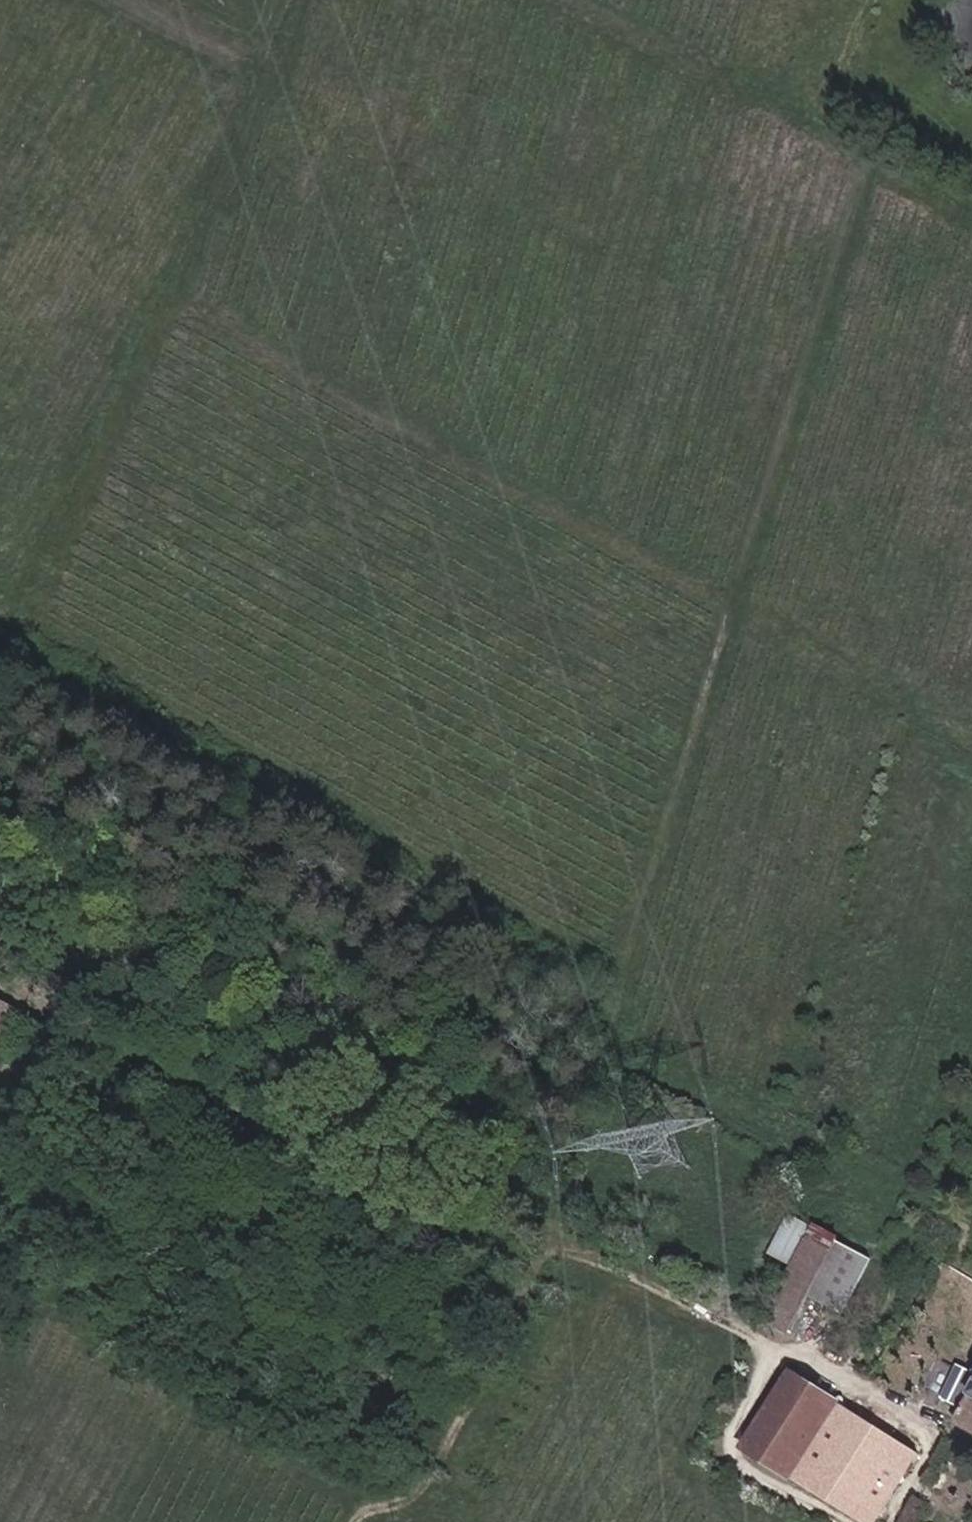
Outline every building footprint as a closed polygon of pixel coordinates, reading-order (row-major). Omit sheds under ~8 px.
[(10,1004),(0,998),(0,1021),(10,1004)] [(776,1300),(802,1314),(823,1278),(853,1225),(828,1211),(776,1300)] [(795,1265),(815,1224),(791,1212),(771,1253),(795,1265)] [(823,1278),(856,1296),(886,1244),(853,1225),(823,1278)] [(946,1412),(971,1427),(971,1366),(946,1412)] [(924,1449),(791,1373),(746,1446),(872,1521),(882,1521),(924,1449)]
